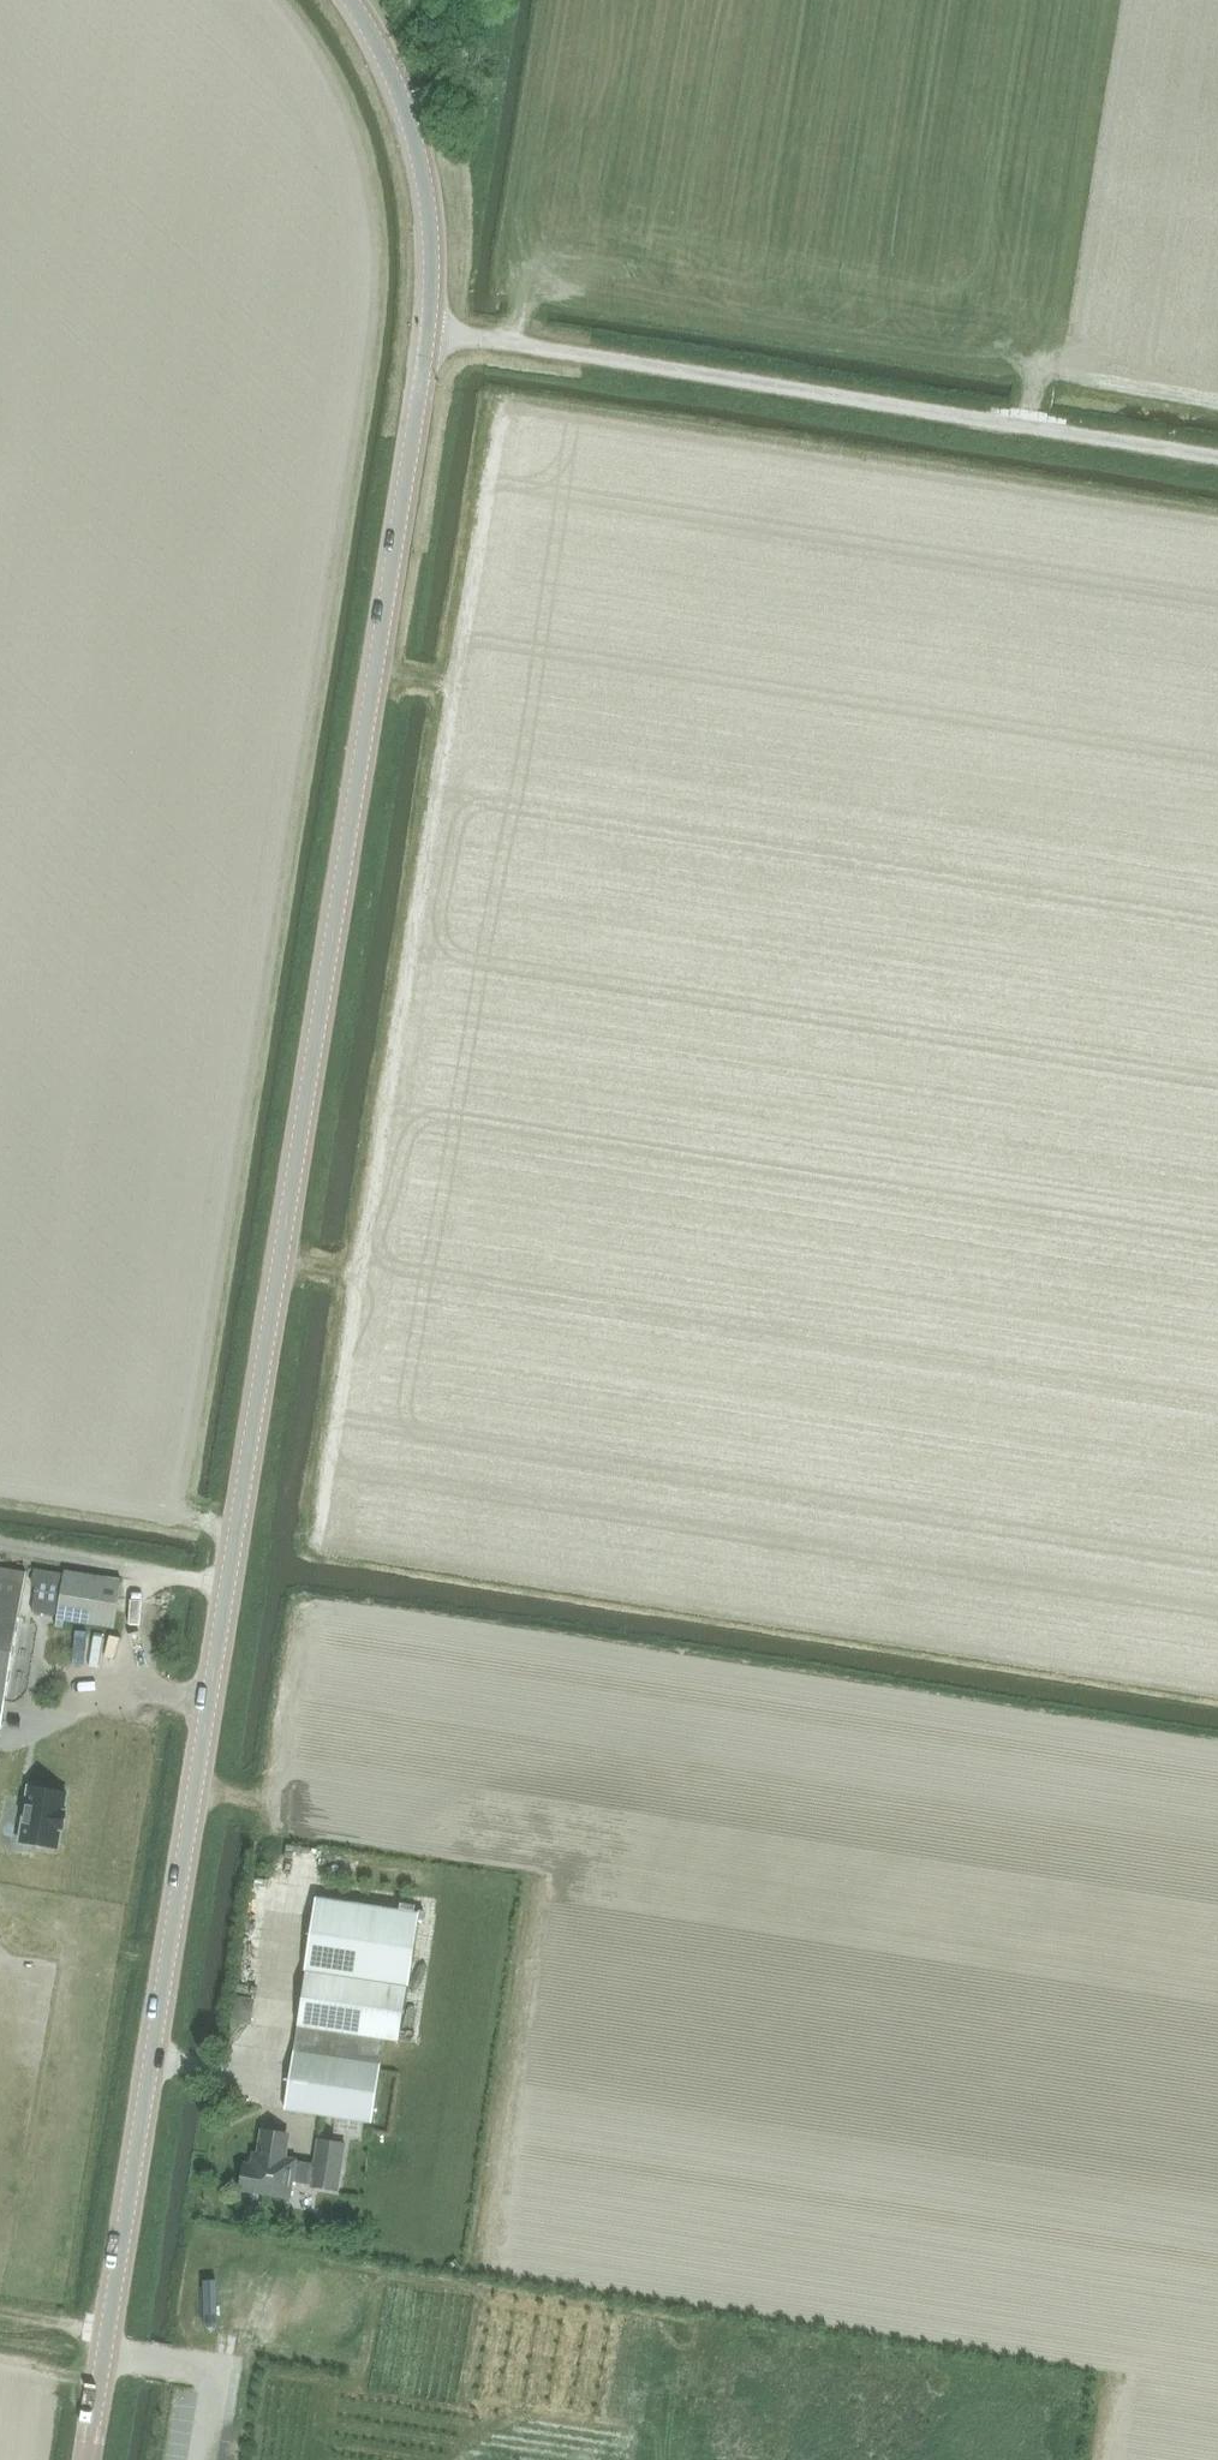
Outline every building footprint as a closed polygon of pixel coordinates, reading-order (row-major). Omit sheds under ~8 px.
[(0,1569),(0,1701),(10,1703),(32,1574),(0,1569)] [(113,1629),(121,1579),(64,1570),(56,1626),(63,1627),(64,1621),(113,1629)] [(64,1811),(67,1793),(29,1787),(20,1842),(58,1848),(61,1830),(63,1830),(66,1812),(64,1811)] [(317,1899),(315,1918),(307,1972),(301,2002),(285,2110),(372,2123),(385,2040),(399,2042),(407,1986),(418,1914),(317,1899)] [(347,2143),(317,2137),(313,2163),(297,2160),(297,2158),(278,2155),(282,2131),(261,2128),(258,2151),(253,2150),(250,2165),(243,2164),(239,2190),(291,2199),(294,2182),(310,2185),(310,2186),(339,2191),(347,2143)]
